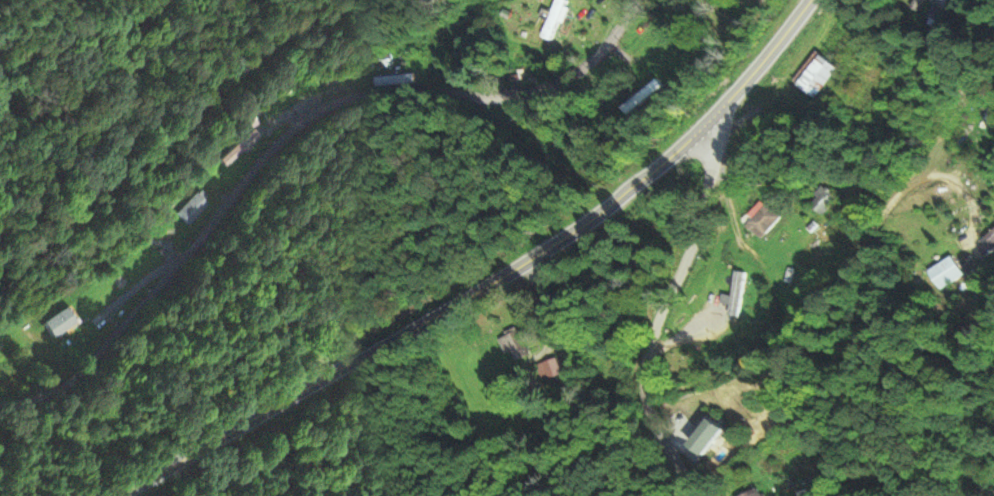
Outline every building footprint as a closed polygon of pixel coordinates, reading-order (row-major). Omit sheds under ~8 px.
[(551,42),(570,2),(567,0),(556,0),(539,36),(551,42)] [(813,98),(835,69),(814,52),(792,82),(813,98)] [(836,199),(823,186),(806,202),(819,216),(836,199)] [(188,225),(208,206),(195,193),(176,213),(188,225)] [(777,218),(759,201),(744,218),(762,234),(777,218)] [(986,258),(993,249),(993,228),(975,247),(986,258)] [(961,276),(949,254),(924,267),(936,289),(961,276)] [(41,323),(51,338),(74,323),(64,308),(41,323)] [(508,364),(529,356),(519,330),(498,338),(508,364)] [(689,449),(711,461),(729,430),(707,418),(689,449)]
